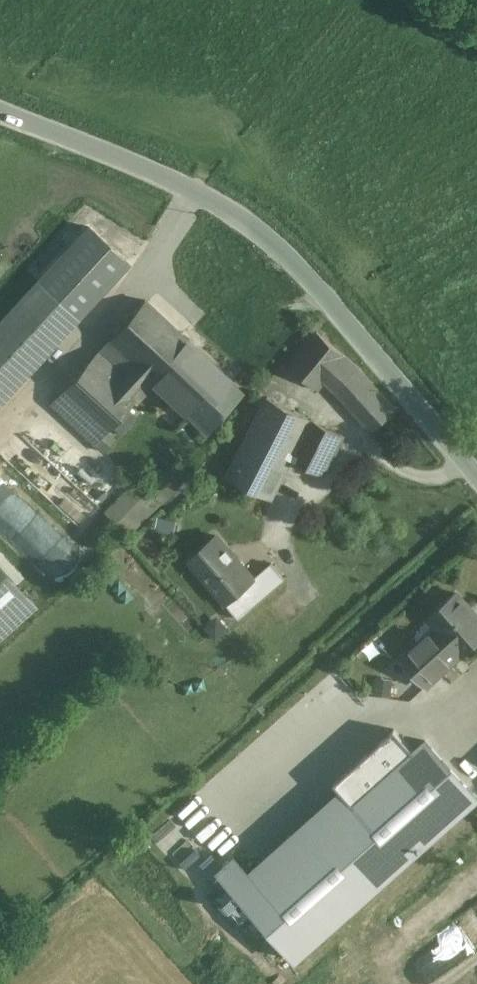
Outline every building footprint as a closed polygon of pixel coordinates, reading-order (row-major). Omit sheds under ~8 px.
[(107,212),(51,293),(91,322),(148,240),(107,212)] [(37,281),(0,322),(0,404),(78,319),(37,281)] [(245,394),(145,300),(108,341),(146,377),(207,434),(245,394)] [(359,366),(318,333),(289,365),(319,388),(327,380),(373,431),(397,409),(359,366)] [(108,341),(51,403),(104,452),(115,440),(106,432),(134,402),(128,397),(146,377),(108,341)] [(312,419),(268,396),(260,411),(304,433),(312,419)] [(260,411),(227,476),(238,482),(272,499),(292,459),(324,476),(344,436),(312,419),(304,433),(260,411)] [(75,452),(63,468),(27,439),(9,462),(86,523),(117,485),(75,452)] [(144,500),(130,486),(105,513),(129,536),(182,483),(187,478),(176,467),(144,500)] [(253,579),(216,535),(188,559),(226,604),(238,595),(254,580),(253,579)] [(272,563),(253,579),(254,580),(238,595),(250,610),(285,579),(272,563)] [(34,606),(0,568),(0,637),(34,606)] [(432,614),(444,628),(422,648),(418,643),(404,656),(429,684),(460,654),(461,656),(476,641),(476,619),(469,610),(471,609),(456,592),(432,614)] [(220,640),(232,627),(217,613),(205,626),(220,640)] [(393,695),(395,677),(378,676),(377,693),(393,695)] [(413,750),(368,791),(369,792),(354,805),(386,841),(476,761),(443,724),(413,750)] [(394,730),(348,771),(356,780),(357,779),(368,791),(413,750),(394,730)] [(356,780),(342,792),(350,800),(348,802),(351,805),(353,804),(354,805),(369,792),(368,791),(357,779),(356,780)]
